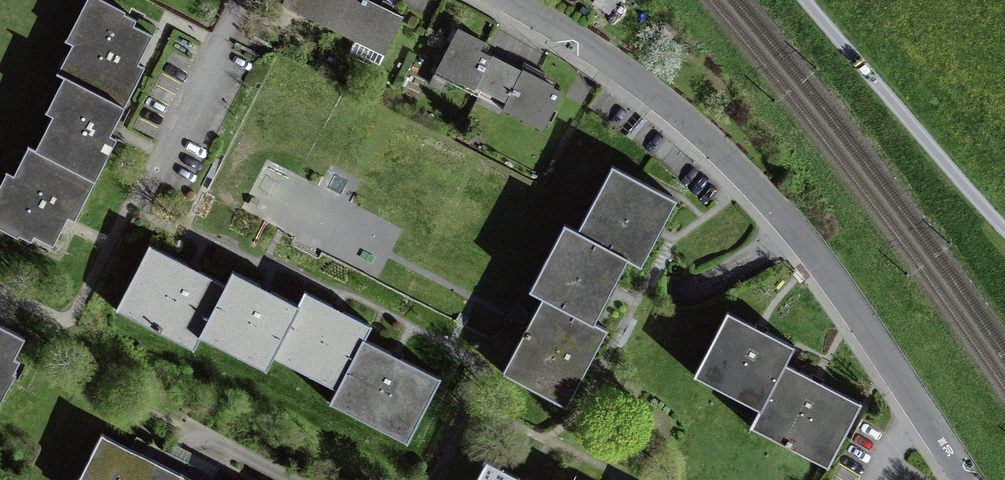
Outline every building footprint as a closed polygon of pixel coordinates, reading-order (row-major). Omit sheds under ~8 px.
[(72,67),(57,97),(62,100),(29,168),(20,163),(15,174),(8,171),(0,188),(0,225),(32,241),(37,232),(55,241),(62,225),(68,214),(76,217),(116,137),(110,134),(112,129),(143,67),(135,64),(139,54),(148,36),(128,27),(132,19),(93,0),(89,0),(68,42),(75,46),(66,64),(72,67)] [(356,0),(292,0),(287,10),(338,35),(356,0)] [(338,35),(389,61),(408,24),(360,0),(356,0),(338,35)] [(611,21),(625,0),(597,0),(592,8),(611,21)] [(500,110),(520,73),(483,54),(487,46),(458,31),(434,76),(500,110)] [(520,73),(500,110),(498,116),(542,139),(564,96),(520,73)] [(672,196),(619,169),(585,237),(567,229),(534,295),(541,298),(503,375),(565,407),(591,356),(604,329),(577,316),(598,273),(610,250),(639,264),(671,198),(672,196)] [(196,344),(202,332),(271,367),(276,357),(341,390),(336,399),(410,436),(437,382),(391,359),(363,345),(371,330),(333,311),(305,297),(299,309),(264,292),(233,276),(226,289),(189,271),(149,251),(121,306),(196,344)] [(697,370),(765,404),(756,422),(832,460),(859,407),(824,389),(784,369),(793,351),(769,339),(724,317),(697,370)] [(22,367),(12,362),(22,343),(0,331),(0,409),(22,367)] [(147,458),(107,437),(85,479),(190,479),(147,458)] [(485,464),(477,479),(515,479),(485,464)]
